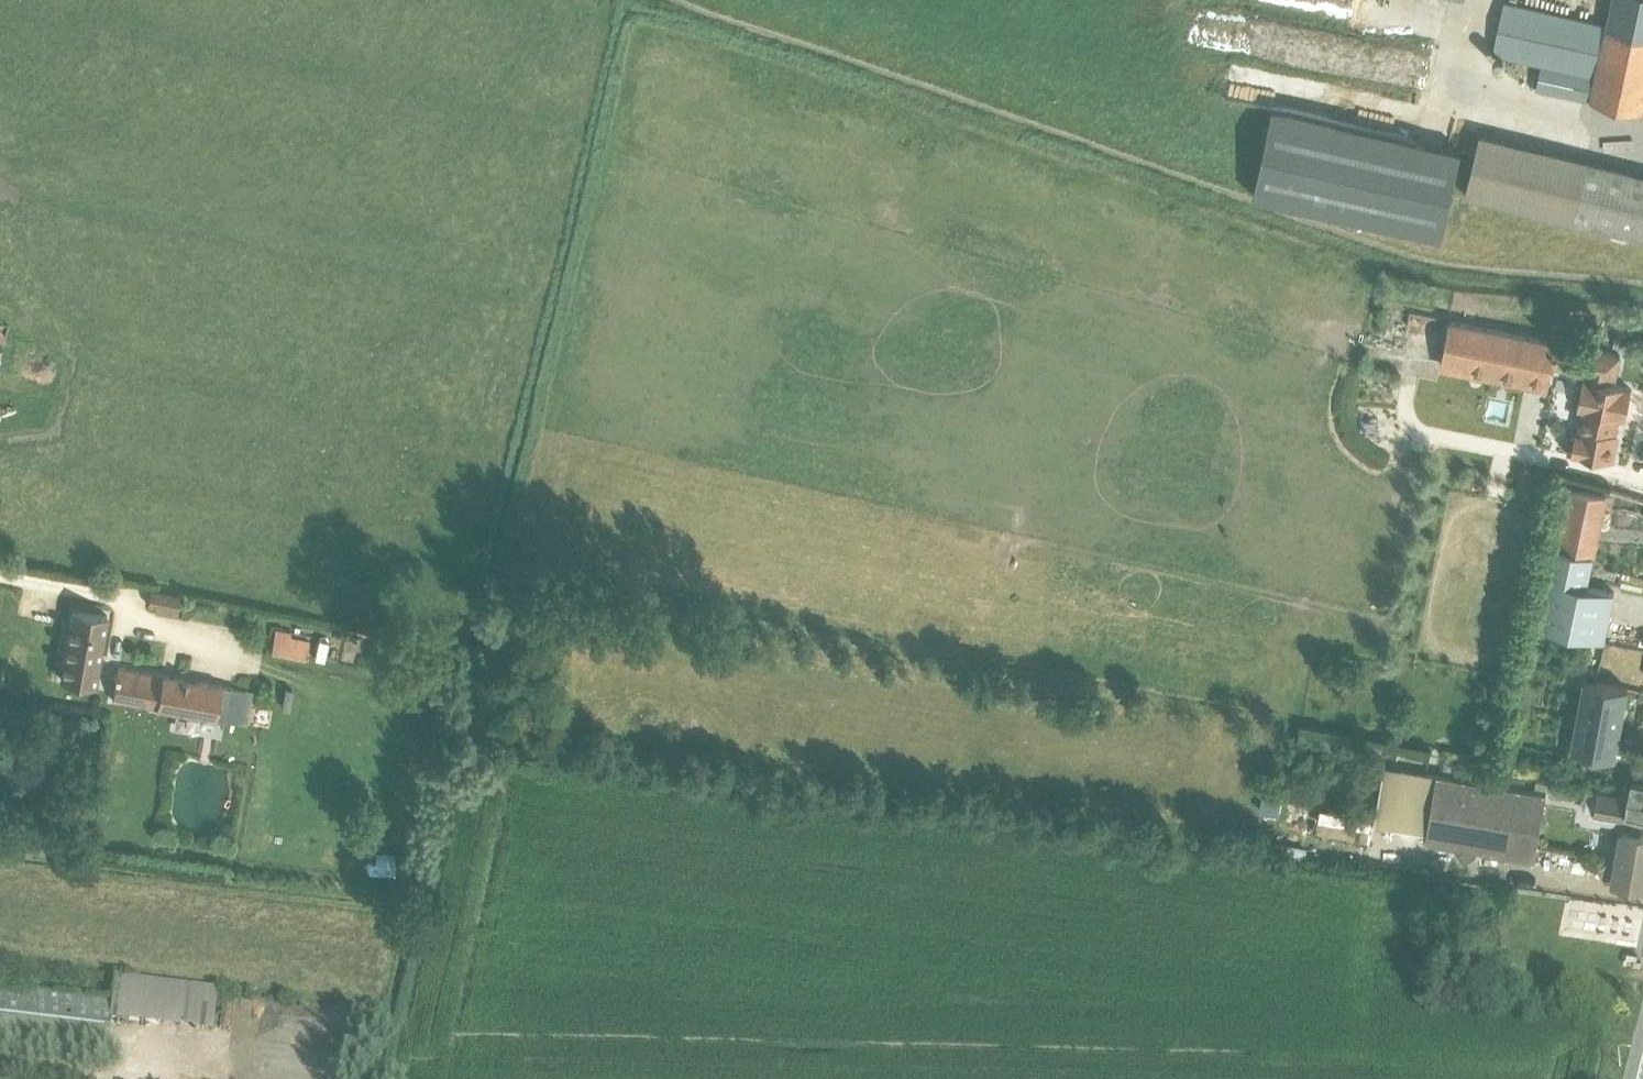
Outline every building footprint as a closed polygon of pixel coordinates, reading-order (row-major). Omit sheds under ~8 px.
[(1590,99),(1607,23),(1503,0),(1492,51),(1541,62),(1535,87),(1590,99)] [(1607,23),(1590,99),(1642,110),(1642,106),(1642,0),(1612,0),(1607,23)] [(1272,114),(1253,193),(1442,237),(1461,154),(1461,152),(1273,108),(1272,114)] [(1480,134),(1465,195),(1642,238),(1642,174),(1480,134)] [(1435,329),(1435,318),(1412,316),(1411,328),(1435,329)] [(1552,367),(1556,341),(1450,319),(1440,368),(1549,390),(1552,367)] [(3,344),(6,344),(9,323),(0,321),(0,356),(3,344)] [(1556,341),(1552,367),(1576,372),(1576,370),(1585,372),(1578,408),(1584,409),(1580,433),(1572,431),(1567,451),(1612,460),(1617,433),(1615,432),(1619,417),(1625,418),(1631,388),(1610,384),(1612,377),(1617,378),(1622,354),(1556,341)] [(1640,367),(1630,392),(1642,397),(1642,368),(1640,367)] [(1567,452),(1566,430),(1546,430),(1546,452),(1567,452)] [(1559,547),(1596,555),(1608,495),(1571,487),(1559,547)] [(1596,555),(1559,547),(1551,545),(1535,624),(1593,637),(1606,640),(1616,590),(1589,585),(1596,555)] [(151,587),(149,603),(157,604),(156,610),(178,614),(182,592),(151,587)] [(71,607),(60,677),(97,683),(109,613),(71,607)] [(277,627),(272,649),(306,656),(310,638),(292,634),(292,630),(277,627)] [(1606,640),(1593,637),(1588,659),(1601,662),(1606,640)] [(119,664),(113,699),(247,722),(254,690),(119,664)] [(1584,678),(1571,746),(1617,755),(1629,687),(1584,678)] [(1447,755),(1443,769),(1526,785),(1526,776),(1455,762),(1456,757),(1447,755)] [(1385,765),(1376,822),(1427,830),(1426,841),(1536,859),(1547,793),(1385,765)] [(1277,768),(1273,793),(1282,795),(1287,769),(1277,768)] [(1632,778),(1629,796),(1589,789),(1582,796),(1582,800),(1586,809),(1595,809),(1594,816),(1634,823),(1642,825),(1642,823),(1642,780),(1632,778)] [(1291,799),(1289,809),(1317,814),(1318,804),(1291,799)] [(1322,808),(1317,829),(1371,839),(1374,817),(1322,808)] [(1634,823),(1632,831),(1620,828),(1615,857),(1612,857),(1598,866),(1606,878),(1612,876),(1611,880),(1642,886),(1642,833),(1642,825),(1634,823)] [(1276,840),(1274,852),(1306,858),(1308,846),(1276,840)] [(1598,866),(1612,857),(1593,853),(1590,855),(1598,866)] [(106,1066),(111,1021),(211,1035),(218,989),(118,976),(115,1000),(0,986),(0,1052),(106,1066)]
